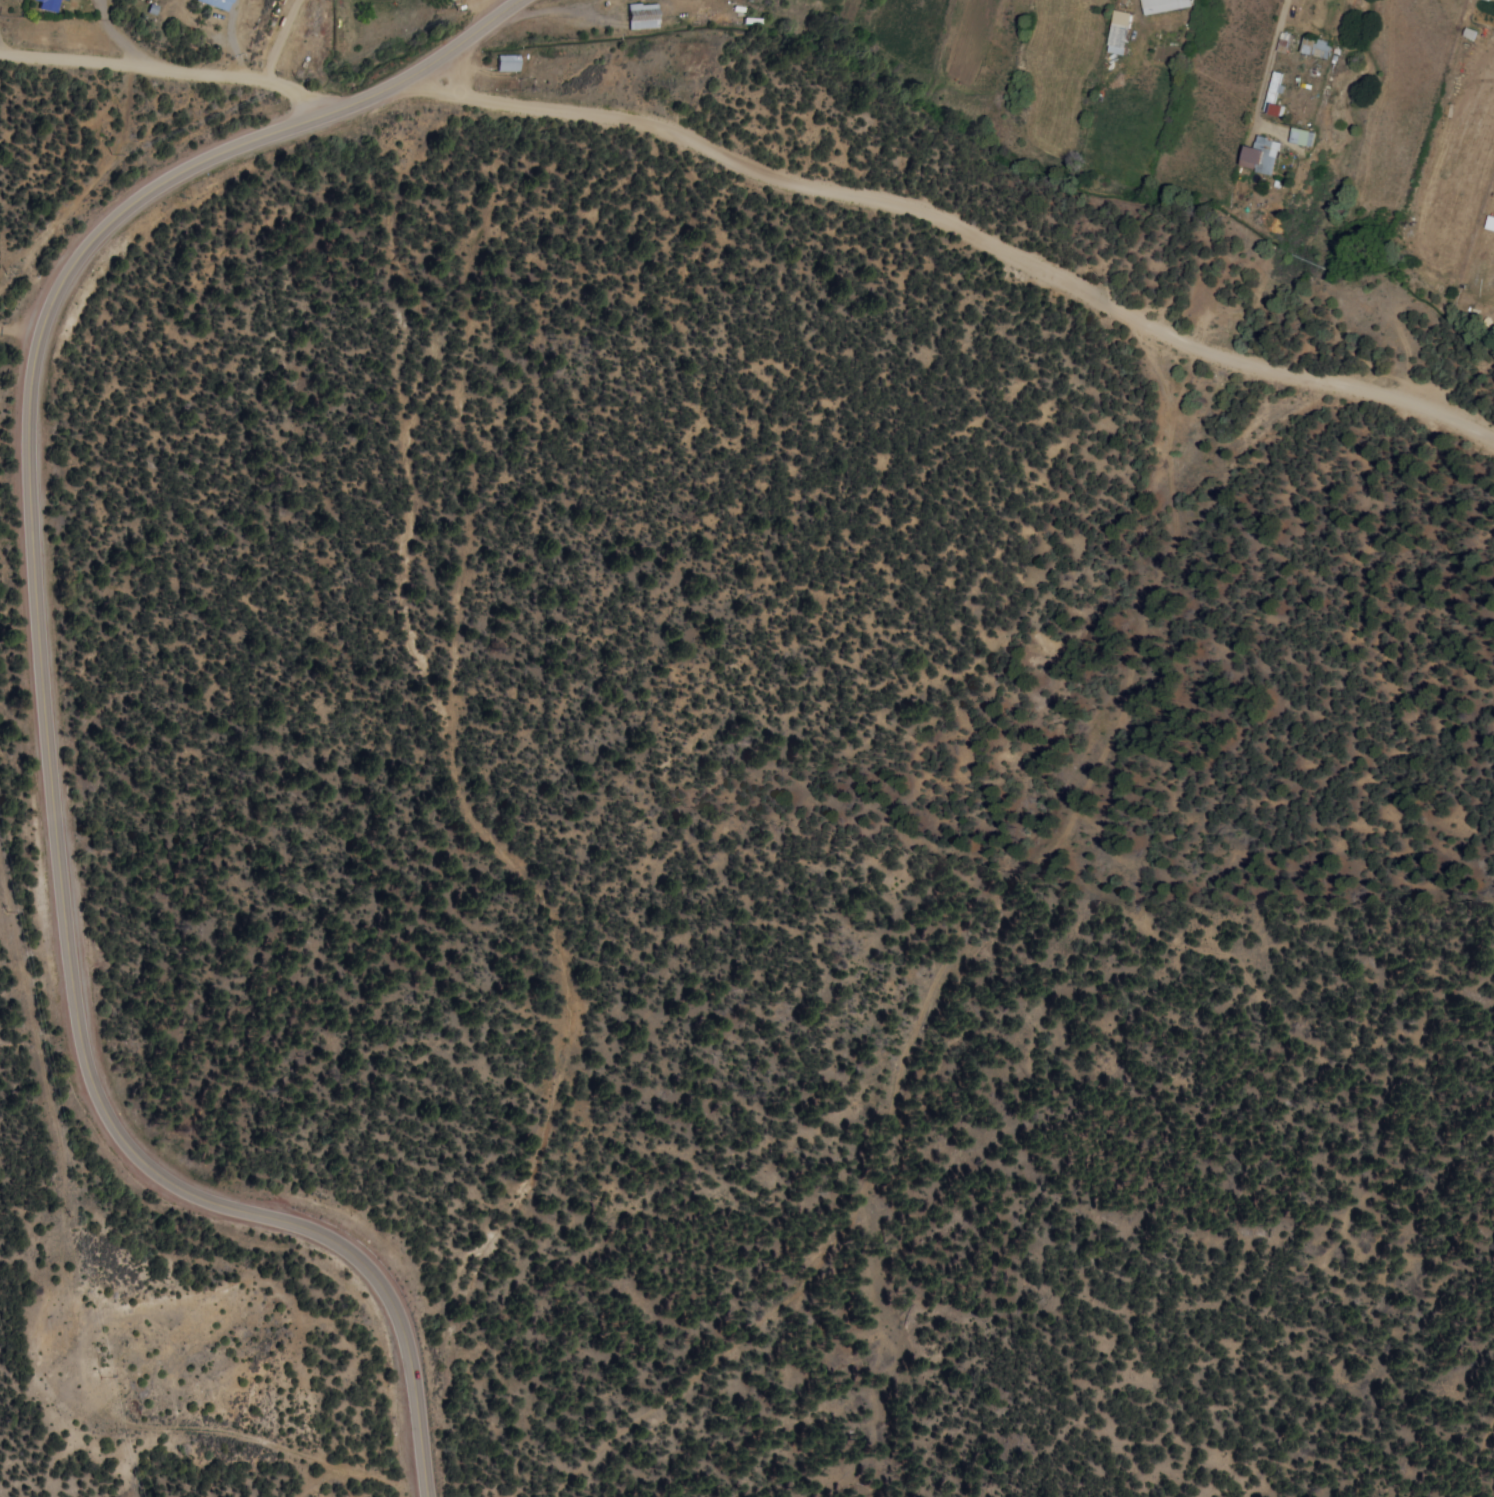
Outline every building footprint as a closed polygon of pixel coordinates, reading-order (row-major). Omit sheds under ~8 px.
[(40,1),(39,9),(56,12),(59,0),(34,0),(40,1)] [(228,11),(232,0),(196,0),(228,11)] [(1146,15),(1193,6),(1192,0),(1144,0),(1146,15)] [(1133,12),(1115,9),(1109,52),(1127,54),(1133,12)] [(1475,39),(1478,31),(1467,26),(1464,35),(1475,39)] [(1277,50),(1287,53),(1292,32),(1282,30),(1277,50)] [(1303,51),(1328,59),(1333,43),(1307,36),(1303,51)] [(497,70),(519,71),(520,54),(497,54),(497,70)] [(1283,117),(1287,105),(1277,102),(1283,84),(1280,83),(1284,73),(1276,70),(1263,110),(1283,117)] [(1291,142),(1313,146),(1316,131),(1294,127),(1291,142)] [(1243,166),(1274,174),(1282,141),(1258,135),(1256,146),(1248,145),(1243,166)] [(1489,215),(1486,228),(1493,230),(1493,216),(1489,215)]
